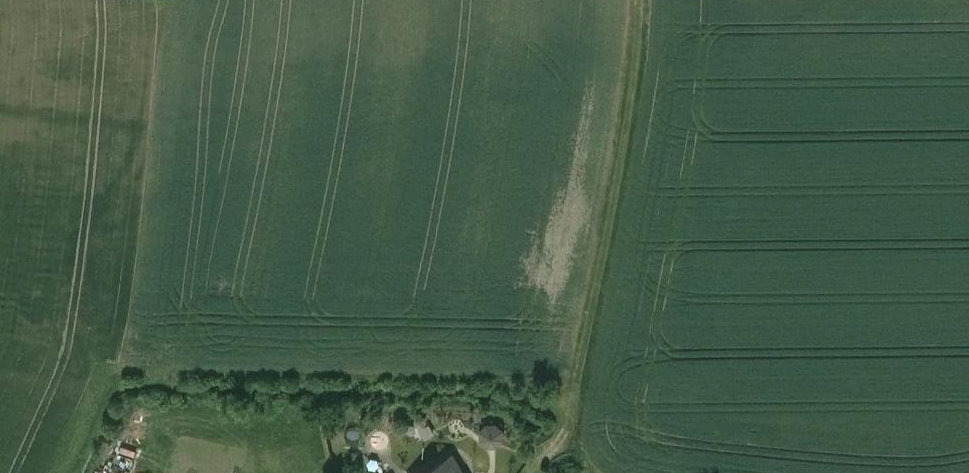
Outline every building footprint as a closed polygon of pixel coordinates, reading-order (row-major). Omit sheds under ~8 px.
[(501,442),(500,422),(480,423),(481,443),(501,442)] [(423,472),(461,472),(452,456),(423,472)]
